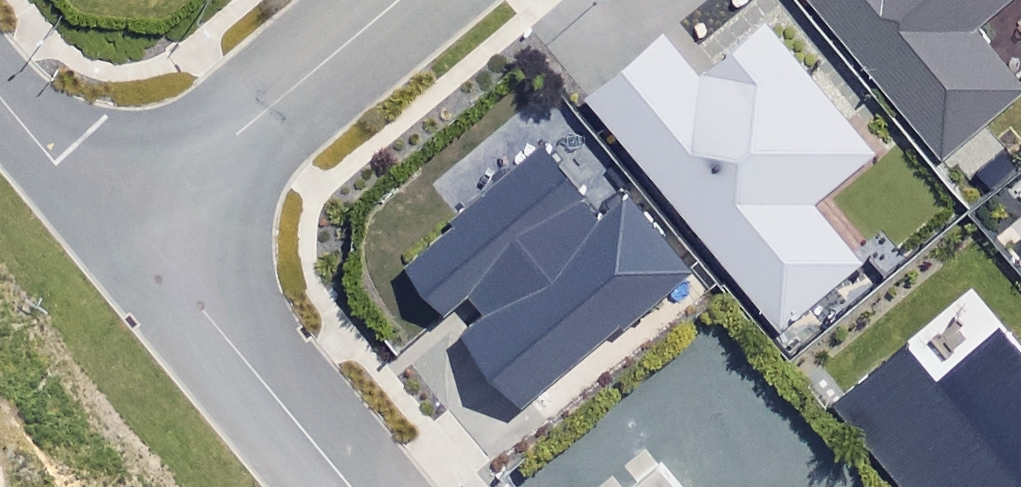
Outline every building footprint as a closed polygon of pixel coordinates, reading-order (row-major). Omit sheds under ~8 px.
[(942,159),(1020,93),(1020,83),(977,30),(1013,0),(808,0),(942,159)] [(663,28),(578,96),(772,335),(861,263),(811,201),(868,156),(764,27),(702,76),(663,28)] [(466,336),(520,404),(690,270),(631,195),(595,224),(538,153),(393,268),(439,325),(469,302),(484,321),(466,336)] [(898,486),(1020,486),(1020,341),(1004,321),(941,374),(903,330),(823,399),(898,486)] [(648,450),(604,486),(680,486),(648,450)]
